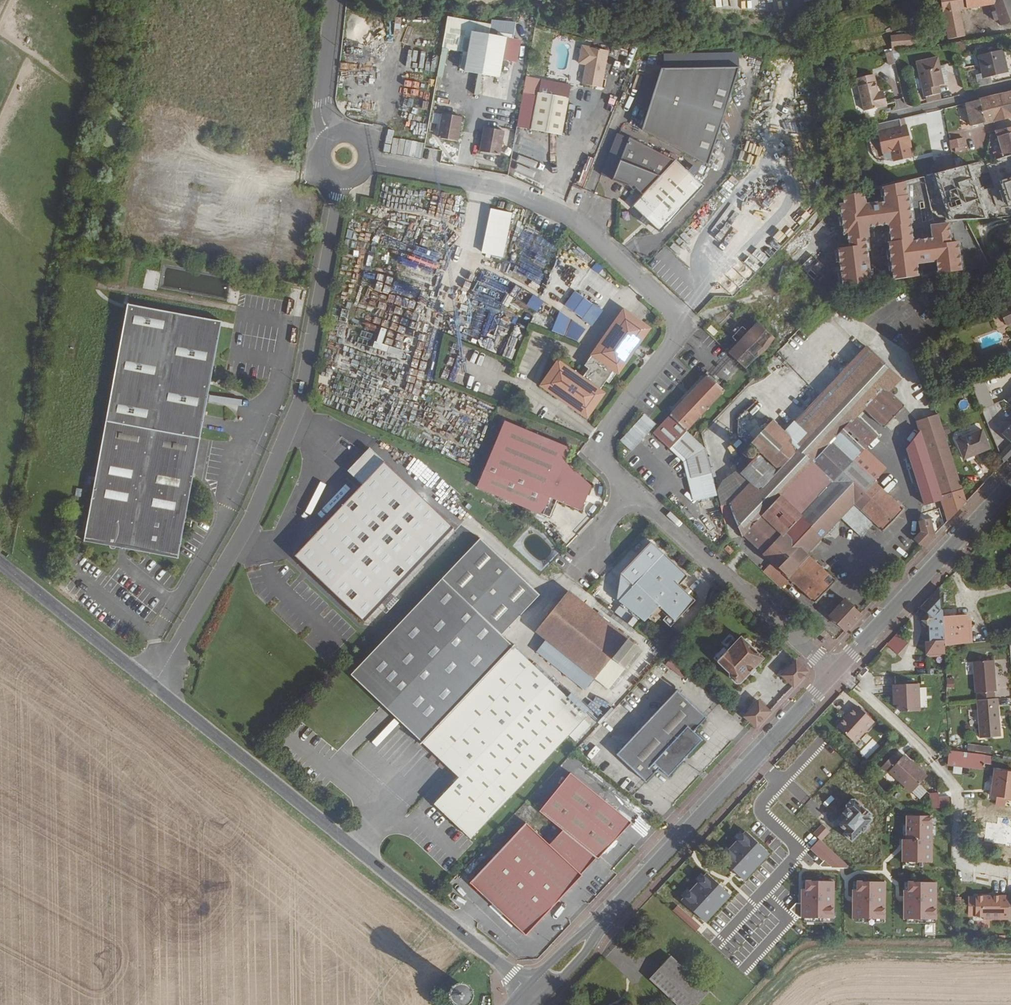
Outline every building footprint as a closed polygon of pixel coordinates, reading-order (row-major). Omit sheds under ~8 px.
[(948,39),(953,38),(965,36),(959,10),(986,6),(986,5),(992,3),(992,0),(941,0),(948,39)] [(992,3),(993,4),(996,12),(999,20),(1001,26),(1010,22),(1010,0),(992,0),(992,3)] [(500,78),(507,37),(471,31),(464,71),(500,78)] [(918,47),(918,34),(891,34),(891,48),(918,47)] [(966,52),(963,41),(955,43),(957,54),(966,52)] [(569,70),(571,44),(552,42),(550,68),(569,70)] [(601,87),(608,51),(581,45),(578,64),(585,66),(582,84),(601,87)] [(885,53),(888,64),(900,62),(897,50),(885,53)] [(1002,50),(978,56),(982,74),(976,75),(979,86),(992,83),(990,77),(1008,72),(1002,50)] [(705,69),(660,69),(641,138),(712,158),(738,66),(738,57),(729,55),(690,55),(688,64),(705,69)] [(924,97),(927,96),(939,94),(940,93),(939,86),(944,85),(944,84),(940,69),(937,57),(916,61),(924,97)] [(858,86),(864,111),(884,107),(882,95),(878,96),(873,75),(852,79),(854,87),(858,86)] [(562,136),(569,98),(537,92),(530,130),(562,136)] [(985,124),(1010,118),(1010,92),(979,100),(985,122),(985,124)] [(927,96),(928,102),(940,100),(939,94),(927,96)] [(903,97),(894,100),(897,110),(906,107),(903,97)] [(966,103),(971,126),(985,122),(979,100),(966,103)] [(934,112),(935,135),(944,134),(944,112),(934,112)] [(457,141),(462,117),(442,113),(437,138),(457,141)] [(879,142),(882,154),(892,151),(894,159),(902,157),(902,160),(912,157),(909,147),(907,138),(909,138),(907,125),(901,126),(898,119),(875,125),(877,132),(880,132),(882,141),(879,142)] [(500,155),(504,131),(484,127),(479,152),(500,155)] [(994,160),(1010,156),(1010,127),(996,130),(998,136),(1002,151),(995,152),(992,153),(994,160)] [(991,138),(995,152),(1002,151),(998,136),(991,138)] [(950,150),(965,149),(965,139),(950,139),(950,150)] [(738,158),(745,161),(748,154),(741,151),(738,158)] [(660,233),(703,187),(675,160),(632,206),(660,233)] [(864,188),(841,193),(842,202),(840,202),(845,245),(838,246),(842,285),(875,282),(868,228),(886,226),(892,280),(919,276),(918,264),(936,262),(938,273),(962,270),(958,238),(952,238),(949,220),(930,223),(931,235),(914,237),(906,178),(879,185),(881,198),(866,200),(864,188)] [(756,191),(747,203),(754,208),(763,196),(756,191)] [(503,259),(512,213),(490,209),(481,254),(503,259)] [(789,220),(796,229),(804,222),(797,214),(789,220)] [(753,253),(745,261),(756,271),(763,262),(753,253)] [(800,267),(814,280),(826,268),(812,255),(800,267)] [(528,304),(532,294),(521,289),(517,299),(528,304)] [(536,297),(530,309),(542,315),(548,304),(536,297)] [(591,326),(603,311),(593,303),(581,319),(591,326)] [(127,304),(84,539),(110,544),(110,546),(110,547),(111,548),(112,549),(113,549),(115,548),(116,547),(116,545),(178,556),(222,321),(127,304)] [(1010,324),(1010,308),(1010,306),(999,311),(1006,326),(1010,324)] [(558,361),(541,385),(551,392),(551,391),(570,404),(569,405),(587,417),(603,393),(599,390),(606,381),(609,383),(616,373),(618,373),(649,328),(623,310),(584,365),(588,369),(582,378),(558,361)] [(579,342),(585,325),(558,314),(551,331),(579,342)] [(745,369),(774,338),(757,322),(728,353),(745,369)] [(498,328),(500,336),(509,334),(507,326),(498,328)] [(508,347),(504,357),(514,360),(517,350),(508,347)] [(884,532),(905,510),(874,482),(886,469),(865,448),(875,437),(855,418),(864,409),(884,428),(891,422),(893,424),(897,420),(894,418),(905,407),(888,391),(899,379),(867,347),(796,423),(794,421),(784,432),(772,421),(751,443),(760,452),(759,453),(750,445),(742,454),(746,458),(740,465),(739,464),(737,466),(738,466),(739,475),(738,476),(738,477),(732,485),(733,486),(740,478),(741,479),(739,480),(746,487),(731,503),(731,504),(720,506),(725,524),(736,519),(742,534),(743,536),(795,584),(816,604),(836,581),(807,554),(841,518),(861,537),(874,523),(884,532)] [(705,449),(686,431),(724,391),(707,374),(669,415),(653,433),(669,449),(672,446),(687,460),(697,501),(717,495),(705,449)] [(1010,432),(1010,406),(1008,404),(1003,400),(981,408),(993,436),(1004,425),(1010,432)] [(631,452),(656,424),(645,414),(619,441),(631,452)] [(907,449),(924,505),(942,499),(941,496),(962,490),(938,414),(937,415),(917,421),(920,431),(907,449)] [(549,518),(557,501),(581,511),(591,486),(565,462),(570,449),(504,421),(476,487),(542,515),(543,515),(549,518)] [(975,453),(989,447),(982,429),(956,440),(964,459),(975,454),(975,453)] [(1004,463),(1010,455),(1010,445),(1001,435),(995,442),(1004,463)] [(452,525),(367,446),(344,468),(362,483),(296,553),(362,620),(452,525)] [(914,540),(923,547),(934,535),(966,502),(962,490),(941,496),(942,499),(946,514),(930,519),(919,522),(921,532),(914,540)] [(480,538),(442,579),(501,636),(515,620),(540,595),(480,538)] [(730,555),(734,551),(727,545),(724,549),(730,555)] [(695,600),(679,585),(688,576),(664,554),(636,583),(618,601),(644,622),(648,617),(659,606),(662,609),(668,615),(675,622),(695,600)] [(442,579),(351,675),(459,777),(434,804),(471,839),(569,735),(584,719),(587,716),(501,636),(442,579)] [(941,640),(940,610),(939,588),(920,608),(926,614),(921,620),(926,625),(929,622),(929,641),(941,640)] [(568,591),(535,631),(608,689),(639,648),(568,591)] [(860,614),(845,600),(829,617),(844,631),(860,614)] [(655,623),(661,617),(657,614),(662,609),(659,606),(648,617),(655,623)] [(675,622),(668,615),(663,620),(670,627),(675,622)] [(970,643),(968,615),(943,616),(944,632),(945,646),(970,643)] [(898,655),(909,643),(897,632),(897,633),(886,644),(898,655)] [(740,683),(763,658),(741,637),(728,651),(727,650),(717,661),(729,673),(729,676),(737,683),(740,683)] [(672,659),(666,666),(683,679),(688,672),(672,659)] [(806,675),(791,660),(775,677),(790,691),(806,675)] [(996,692),(994,660),(973,662),(975,693),(977,693),(978,700),(995,699),(994,692),(996,692)] [(920,711),(919,684),(893,685),(893,705),(899,704),(899,712),(920,711)] [(677,690),(616,755),(646,782),(659,768),(664,773),(671,773),(698,743),(698,736),(693,731),(706,717),(677,690)] [(1001,736),(998,699),(977,701),(980,738),(1001,736)] [(770,714),(756,701),(741,717),(754,730),(770,714)] [(855,743),(874,721),(857,705),(837,727),(855,743)] [(584,719),(569,735),(576,742),(591,726),(584,719)] [(967,751),(991,753),(991,745),(967,744),(967,751)] [(982,769),(984,755),(949,751),(947,765),(982,769)] [(927,776),(904,755),(897,762),(892,756),(881,767),(888,773),(889,772),(912,793),(927,776)] [(791,778),(799,772),(789,760),(782,767),(791,778)] [(994,769),(990,796),(1010,799),(1010,772),(994,769)] [(570,773),(539,812),(562,831),(596,858),(598,859),(632,823),(570,773)] [(939,797),(939,793),(929,793),(930,808),(939,808),(939,797)] [(951,807),(951,796),(939,797),(939,808),(951,807)] [(866,826),(872,820),(869,818),(872,815),(866,809),(865,809),(855,799),(851,799),(846,805),(846,809),(843,813),(847,817),(839,825),(841,826),(841,827),(846,831),(843,834),(852,842),(862,831),(863,833),(868,828),(866,826)] [(345,817),(349,813),(342,807),(339,811),(343,814),(343,815),(345,817)] [(932,861),(933,814),(906,813),(905,838),(902,838),(901,861),(932,861)] [(838,873),(847,862),(822,840),(830,830),(821,821),(812,832),(818,838),(809,848),(823,861),(823,860),(838,873)] [(526,823),(469,883),(526,936),(582,876),(581,875),(596,858),(562,831),(549,845),(526,823)] [(718,855),(744,880),(770,852),(745,827),(718,855)] [(678,896),(705,922),(732,894),(705,868),(678,896)] [(800,879),(801,902),(792,902),(792,917),(834,916),(833,879),(800,879)] [(852,918),(885,918),(885,879),(852,879),(852,918)] [(936,918),(936,880),(903,880),(903,918),(936,918)] [(975,894),(975,918),(1010,918),(1010,894),(975,894)] [(678,903),(672,909),(694,932),(701,925),(678,903)] [(670,957),(650,978),(678,1004),(698,1004),(709,993),(670,957)] [(464,986),(462,986),(460,986),(458,987),(456,988),(455,990),(454,992),(454,994),(454,996),(455,998),(457,999),(459,1000),(461,1001),(463,1001),(465,1000),(467,999),(468,997),(469,995),(469,993),(468,991),(467,989),(466,987),(464,986)]
